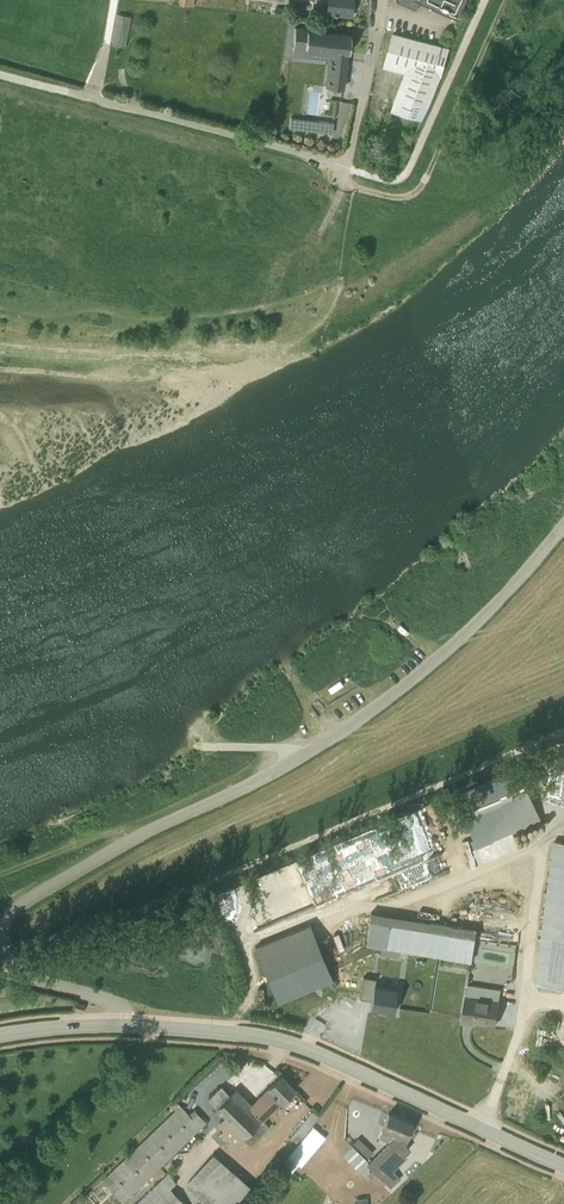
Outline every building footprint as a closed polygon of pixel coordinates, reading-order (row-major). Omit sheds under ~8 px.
[(339,13),(351,14),(353,0),(329,0),(327,12),(339,13)] [(400,3),(417,10),(420,2),(458,20),(467,0),(399,0),(400,3)] [(113,44),(125,46),(131,17),(118,15),(113,44)] [(330,58),(330,59),(327,87),(343,89),(347,52),(350,52),(352,35),(296,29),(293,55),(309,57),(310,47),(333,50),(332,59),(330,58)] [(407,71),(393,110),(423,119),(430,106),(440,78),(450,49),(410,38),(393,33),(385,65),(407,71)] [(319,120),(318,132),(333,133),(334,122),(319,120)] [(527,779),(541,773),(533,757),(453,789),(475,844),(542,817),(527,779)] [(477,861),(520,844),(514,829),(475,844),(471,846),(477,861)] [(537,980),(563,983),(563,837),(556,836),(537,980)] [(365,940),(472,957),(478,924),(370,907),(365,940)] [(332,975),(309,919),(254,942),(277,998),(332,975)] [(374,974),(362,972),(359,994),(370,996),(369,1004),(393,1007),(396,984),(373,980),(374,974)] [(469,980),(462,1018),(472,1019),(472,1017),(496,1020),(501,985),(469,980)] [(85,999),(76,996),(73,1005),(82,1007),(85,999)] [(293,1084),(280,1070),(250,1098),(235,1083),(229,1089),(220,1080),(206,1093),(222,1111),(217,1116),(218,1118),(217,1119),(215,1126),(232,1143),(241,1133),(249,1141),(269,1122),(262,1115),(293,1084)] [(122,1196),(123,1197),(205,1117),(197,1107),(193,1104),(188,1108),(174,1094),(164,1104),(169,1109),(101,1174),(122,1196)] [(389,1135),(366,1158),(371,1164),(366,1169),(379,1183),(384,1178),(389,1183),(400,1173),(392,1165),(399,1159),(406,1152),(403,1149),(409,1144),(404,1139),(412,1119),(387,1109),(378,1132),(389,1135)] [(312,1122),(281,1159),(291,1167),(297,1159),(300,1161),(325,1132),(312,1122)] [(341,1149),(357,1165),(367,1155),(365,1153),(372,1147),(358,1133),(341,1149)] [(212,1148),(183,1181),(209,1203),(229,1203),(250,1181),(212,1148)] [(167,1168),(129,1203),(189,1203),(170,1183),(175,1177),(167,1168)] [(354,1203),(367,1203),(366,1193),(353,1194),(354,1203)]
